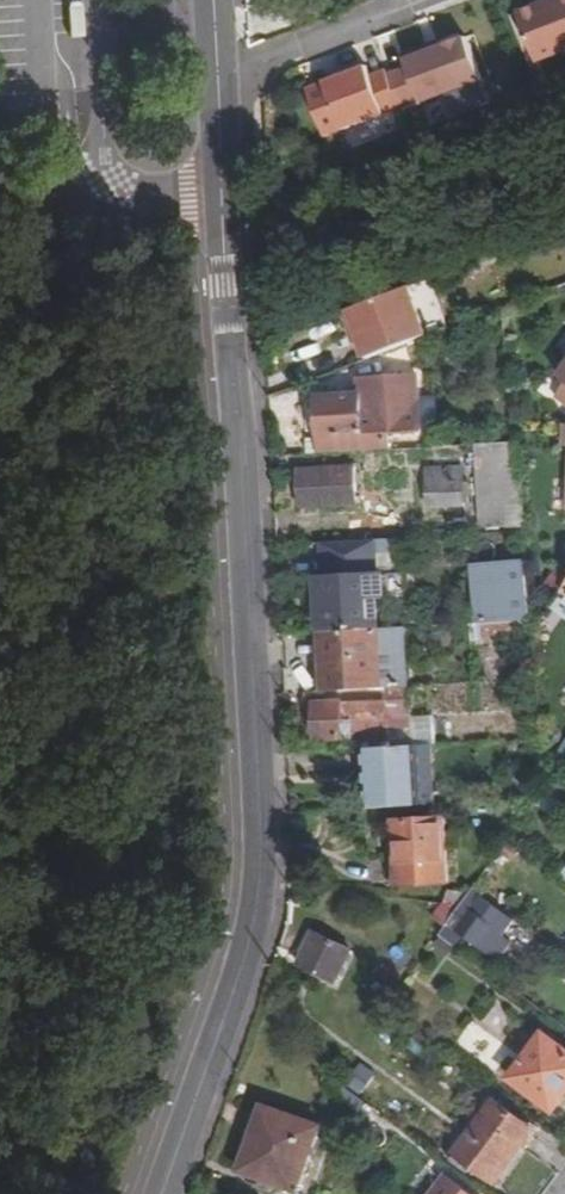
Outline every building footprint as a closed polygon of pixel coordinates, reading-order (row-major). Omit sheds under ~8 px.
[(564,55),(564,0),(558,0),(553,2),(554,5),(540,11),(539,7),(515,16),(535,66),(564,55)] [(539,7),(540,11),(554,5),(553,2),(539,7)] [(387,81),(400,115),(417,108),(418,110),(478,86),(462,44),(437,54),(423,59),(421,54),(399,62),(404,74),(387,81)] [(434,48),(421,54),(423,59),(437,54),(434,48)] [(325,144),(400,115),(387,81),(385,77),(370,83),(367,73),(306,96),(325,144)] [(413,341),(393,291),(349,308),(363,342),(367,341),(372,356),(402,345),(413,341)] [(410,366),(402,345),(372,356),(356,362),(364,384),(410,366)] [(318,438),(319,452),(387,449),(387,434),(419,433),(418,403),(360,406),(360,393),(317,394),(318,438)] [(307,453),(319,452),(318,438),(307,439),(307,453)] [(512,443),(481,444),(487,533),(519,532),(512,443)] [(358,466),(297,468),(299,491),(308,491),(308,504),(360,502),(358,466)] [(460,467),(428,469),(430,505),(460,503),(460,467)] [(526,619),(519,532),(487,533),(489,565),(472,566),(476,622),(483,621),(526,619)] [(319,576),(322,631),(325,630),(376,628),(374,594),(382,594),(381,573),(319,576)] [(526,619),(483,621),(484,637),(518,635),(527,634),(526,619)] [(325,630),(328,691),(380,688),(380,678),(377,627),(376,628),(325,630)] [(319,691),(328,691),(325,630),(322,631),(317,631),(319,691)] [(527,634),(518,635),(519,647),(528,647),(527,638),(527,634)] [(380,678),(380,688),(402,687),(403,687),(403,674),(387,675),(386,678),(380,678)] [(380,688),(328,691),(319,691),(300,692),(300,702),(314,702),(316,737),(353,735),(353,721),(386,719),(385,704),(403,703),(402,687),(380,688)] [(369,808),(419,805),(416,744),(366,747),(369,808)] [(358,809),(369,808),(366,747),(354,748),(358,809)] [(401,844),(397,884),(445,888),(452,823),(401,818),(398,844),(401,844)] [(512,922),(472,893),(464,903),(461,907),(446,927),(440,936),(454,946),(463,935),(494,958),(507,941),(501,936),(512,922)] [(446,927),(461,907),(430,903),(430,909),(439,911),(434,918),(446,927)] [(313,933),(298,963),(332,982),(349,952),(313,933)] [(549,1112),(564,1091),(564,1055),(538,1035),(505,1079),(549,1112)] [(455,1153),(492,1180),(531,1129),(493,1101),(455,1153)] [(240,1168),(297,1187),(318,1124),(261,1104),(240,1168)] [(442,1179),(431,1193),(461,1193),(442,1179)]
